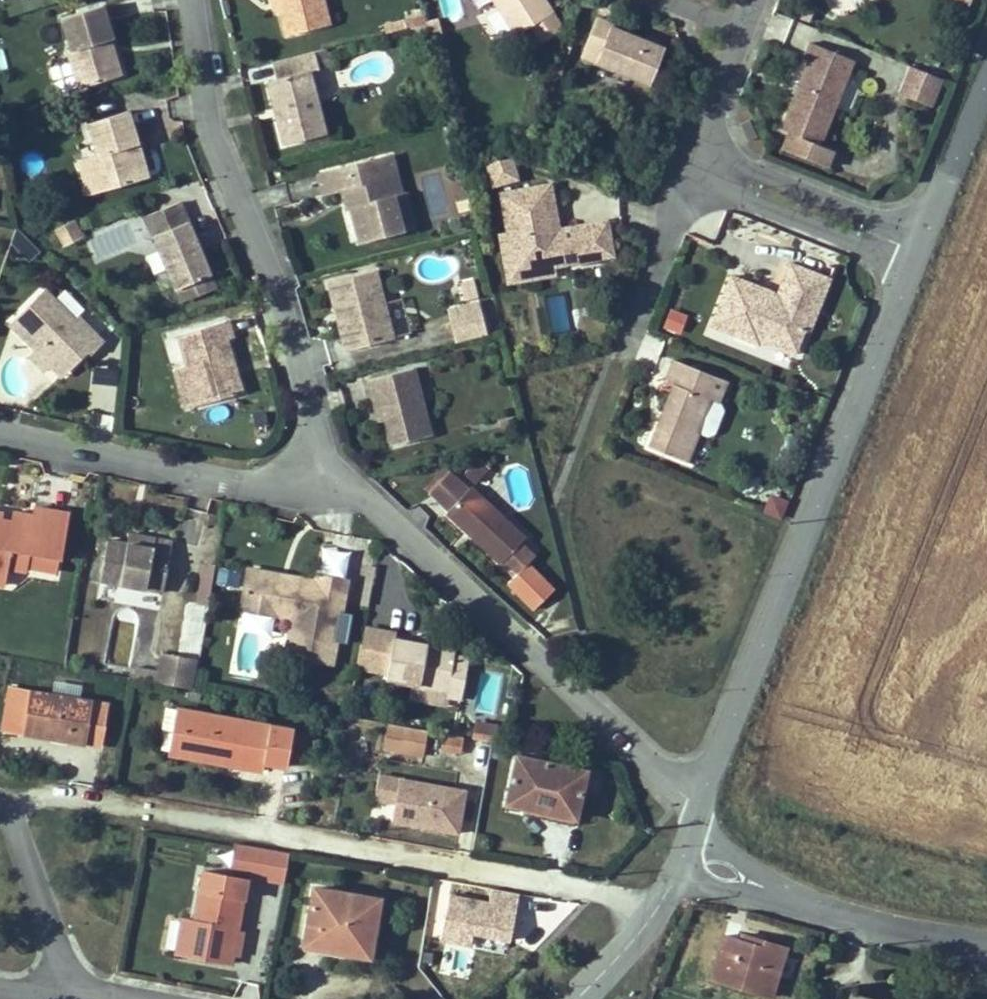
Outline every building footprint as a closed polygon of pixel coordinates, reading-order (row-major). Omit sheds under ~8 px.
[(325,0),(277,0),(280,9),(286,35),(331,24),(325,0)] [(544,0),(494,0),(516,35),(530,26),(541,43),(551,37),(542,24),(548,20),(545,16),(552,12),(544,0)] [(807,20),(812,6),(802,2),(797,16),(807,20)] [(113,38),(103,5),(61,18),(71,50),(67,51),(78,88),(115,77),(104,41),(110,39),(113,38)] [(563,29),(552,12),(545,16),(548,20),(542,24),(551,37),(563,29)] [(664,48),(611,27),(612,23),(596,17),(584,49),(598,55),(596,62),(649,84),(664,48)] [(413,26),(411,18),(385,25),(387,33),(413,26)] [(428,41),(424,24),(411,27),(416,44),(428,41)] [(121,75),(110,39),(104,41),(115,77),(121,75)] [(819,145),(854,60),(811,42),(804,58),(814,62),(800,97),(795,94),(781,129),(789,132),(782,149),(826,167),(833,150),(819,145)] [(329,66),(325,49),(314,52),(318,69),(329,66)] [(596,62),(598,55),(584,49),(581,56),(596,62)] [(325,133),(309,71),(318,69),(314,52),(273,62),(277,78),(268,81),(274,107),(278,106),(281,116),(277,117),(284,144),(325,133)] [(800,97),(814,62),(809,60),(795,94),(800,97)] [(930,106),(942,78),(912,66),(900,94),(930,106)] [(138,143),(128,111),(90,123),(99,154),(79,160),(89,194),(142,178),(132,145),(138,143)] [(757,137),(749,120),(740,124),(748,141),(757,137)] [(8,128),(0,130),(0,145),(11,143),(8,128)] [(149,176),(139,142),(138,143),(132,145),(142,178),(149,176)] [(479,162),(477,154),(466,158),(468,166),(479,162)] [(401,195),(391,155),(319,174),(324,193),(342,189),(354,186),(359,205),(351,207),(351,208),(360,240),(401,229),(393,197),(401,195)] [(516,178),(510,157),(488,163),(494,184),(516,178)] [(551,218),(546,209),(545,206),(553,205),(550,185),(501,194),(509,234),(514,263),(527,261),(528,270),(553,266),(551,256),(579,251),(581,260),(598,257),(592,225),(558,231),(550,232),(550,230),(551,222),(551,218)] [(359,205),(354,186),(342,189),(347,209),(351,208),(351,207),(359,205)] [(413,226),(405,194),(401,195),(393,197),(401,229),(413,226)] [(197,245),(179,202),(146,216),(176,289),(210,275),(200,252),(196,254),(193,246),(197,245)] [(558,231),(553,205),(545,206),(546,209),(551,218),(551,222),(550,230),(550,232),(558,231)] [(82,234),(74,219),(55,229),(62,244),(82,234)] [(612,255),(606,222),(592,225),(598,257),(612,255)] [(36,247),(16,227),(11,243),(25,258),(36,247)] [(554,274),(553,266),(528,270),(527,261),(514,263),(509,234),(500,235),(508,283),(554,274)] [(29,262),(40,251),(36,247),(25,258),(29,262)] [(581,260),(579,251),(551,256),(553,266),(581,260)] [(817,311),(830,279),(790,263),(778,294),(731,276),(712,325),(736,334),(739,326),(795,349),(804,327),(811,309),(817,311)] [(393,339),(375,270),(335,281),(344,316),(337,318),(346,351),(393,339)] [(214,286),(210,275),(176,289),(181,300),(214,286)] [(344,316),(335,281),(328,283),(337,318),(344,316)] [(460,283),(462,300),(477,298),(474,281),(460,283)] [(74,320),(44,289),(10,323),(35,349),(50,364),(51,365),(63,365),(68,371),(88,352),(90,355),(103,342),(78,317),(74,320)] [(565,294),(547,295),(549,328),(567,327),(565,294)] [(487,334),(479,303),(448,311),(456,342),(487,334)] [(809,330),(817,311),(811,309),(804,327),(809,330)] [(682,335),(687,315),(667,310),(662,330),(682,335)] [(235,368),(226,339),(231,337),(226,321),(178,336),(187,367),(199,403),(199,404),(242,391),(237,374),(232,376),(230,370),(235,368)] [(795,349),(739,326),(736,334),(758,343),(759,341),(793,354),(795,349)] [(50,364),(35,349),(28,356),(44,371),(50,364)] [(726,381),(673,360),(665,381),(674,385),(663,412),(668,414),(665,421),(660,419),(649,447),(686,462),(698,432),(711,400),(717,402),(726,381)] [(68,371),(63,365),(51,365),(62,377),(68,371)] [(199,403),(187,367),(173,371),(185,408),(199,403)] [(431,435),(414,368),(368,380),(376,411),(383,410),(392,445),(431,435)] [(721,404),(717,402),(711,400),(698,432),(708,436),(714,434),(724,410),(721,404)] [(269,424),(267,410),(254,411),(255,425),(269,424)] [(513,425),(511,418),(500,421),(501,427),(513,425)] [(486,471),(475,461),(465,472),(476,483),(486,471)] [(469,489),(450,471),(445,467),(425,488),(448,511),(469,489)] [(526,537),(472,486),(446,514),(464,531),(468,527),(473,531),(469,536),(500,564),(503,561),(517,574),(535,555),(521,541),(526,537)] [(782,520),(789,503),(771,497),(765,513),(782,520)] [(3,585),(6,567),(25,571),(26,566),(28,554),(59,559),(67,513),(35,507),(33,514),(14,511),(13,521),(7,520),(6,525),(0,524),(0,585),(3,585)] [(473,531),(468,527),(464,531),(469,536),(473,531)] [(128,533),(127,543),(107,540),(100,580),(163,592),(172,542),(128,533)] [(322,546),(317,575),(347,581),(352,552),(322,546)] [(28,554),(26,566),(55,571),(57,559),(28,554)] [(194,603),(207,606),(217,565),(204,562),(194,603)] [(235,586),(238,571),(219,568),(217,583),(235,586)] [(347,581),(317,575),(316,581),(248,569),(241,608),(292,617),(285,654),(332,663),(336,640),(331,639),(336,612),(341,613),(347,581)] [(341,613),(336,612),(331,639),(336,640),(347,642),(352,615),(341,613)] [(420,643),(435,646),(436,640),(421,637),(420,643)] [(469,658),(454,655),(455,650),(394,638),(386,679),(445,690),(444,696),(461,699),(469,658)] [(136,678),(191,688),(196,659),(161,652),(158,670),(138,667),(136,678)] [(446,697),(444,696),(445,690),(412,684),(409,699),(445,705),(446,697)] [(10,688),(3,729),(55,738),(56,734),(66,736),(66,740),(100,745),(107,705),(10,688)] [(201,690),(191,689),(189,688),(187,698),(199,700),(201,690)] [(170,753),(202,759),(223,763),(225,754),(179,746),(186,711),(167,707),(163,729),(174,731),(170,753)] [(223,763),(257,769),(263,770),(264,762),(286,766),(293,730),(186,711),(179,746),(225,754),(223,763)] [(423,756),(424,751),(428,730),(388,723),(384,748),(423,756)] [(475,724),(472,738),(494,743),(497,728),(475,724)] [(293,730),(287,762),(303,765),(309,733),(293,730)] [(463,737),(428,730),(424,751),(440,754),(441,749),(461,752),(463,737)] [(517,756),(508,799),(525,803),(526,797),(535,799),(539,810),(575,818),(586,771),(517,756)] [(396,803),(400,779),(379,775),(374,799),(396,803)] [(466,790),(400,779),(396,803),(393,821),(458,833),(466,790)] [(524,807),(539,810),(535,799),(526,797),(525,803),(524,807)] [(286,879),(292,849),(238,840),(234,862),(256,866),(255,873),(286,879)] [(192,950),(235,958),(251,875),(208,867),(197,921),(192,950)] [(446,886),(441,943),(511,949),(516,892),(446,886)] [(380,899),(316,887),(303,944),(329,950),(330,941),(370,948),(380,899)] [(179,948),(192,950),(197,921),(185,919),(179,948)] [(771,997),(785,948),(764,941),(763,947),(741,940),(724,935),(711,978),(771,997)] [(763,947),(764,941),(743,935),(741,940),(763,947)] [(370,948),(330,941),(329,950),(368,958),(370,948)]
